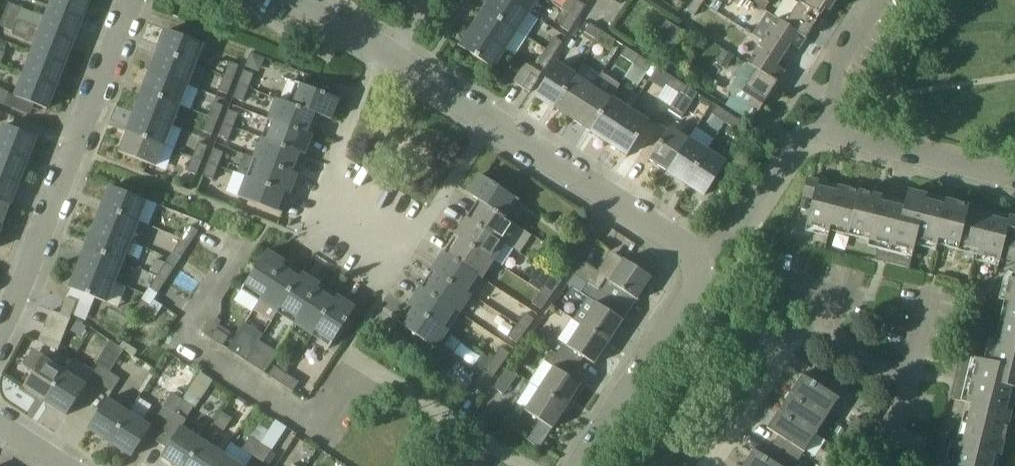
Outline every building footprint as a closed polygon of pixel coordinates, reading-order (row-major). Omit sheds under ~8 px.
[(83,18),(90,0),(53,0),(51,5),(83,18)] [(518,31),(529,12),(511,0),(491,0),(485,10),(518,31)] [(529,12),(537,0),(511,0),(529,12)] [(561,8),(569,13),(577,1),(576,0),(567,0),(561,8)] [(694,16),(704,2),(701,0),(694,0),(687,12),(694,16)] [(755,3),(766,11),(773,0),(757,0),(755,3)] [(804,3),(826,17),(837,0),(806,0),(804,3)] [(569,13),(577,19),(586,6),(577,1),(569,13)] [(786,24),(806,37),(814,26),(818,29),(826,17),(804,3),(800,1),(786,23),(786,24)] [(9,2),(4,14),(18,19),(23,7),(9,2)] [(51,5),(42,28),(74,41),(83,18),(51,5)] [(527,37),(518,31),(485,10),(473,28),(506,49),(516,56),(527,37)] [(577,19),(569,13),(560,27),(569,32),(577,19)] [(34,51),(66,63),(74,41),(42,28),(18,19),(4,14),(0,25),(0,26),(13,31),(13,33),(37,42),(34,51)] [(784,54),(791,43),(799,48),(806,37),(786,24),(786,23),(778,18),(763,41),(784,54)] [(684,32),(667,21),(649,49),(666,60),(684,32)] [(584,32),(597,40),(603,32),(590,24),(584,32)] [(461,46),(494,67),(506,49),(473,28),(461,46)] [(160,50),(196,64),(204,43),(168,29),(160,50)] [(603,32),(597,40),(611,49),(616,41),(603,32)] [(554,37),(546,49),(555,54),(562,42),(554,37)] [(5,51),(8,42),(0,39),(0,50),(5,51)] [(778,65),(784,54),(763,41),(749,63),(778,82),(786,70),(778,65)] [(621,55),(634,64),(639,56),(626,47),(621,55)] [(537,63),(545,68),(546,69),(555,54),(546,49),(537,63)] [(722,49),(715,60),(727,68),(734,57),(722,49)] [(152,70),(188,84),(196,64),(160,50),(152,70)] [(34,51),(25,73),(57,86),(66,63),(34,51)] [(251,53),(246,66),(260,72),(266,58),(251,53)] [(652,76),(658,68),(639,56),(634,64),(652,76)] [(230,62),(225,75),(234,79),(239,65),(230,62)] [(555,107),(575,75),(557,63),(536,95),(555,107)] [(746,105),(752,109),(758,112),(778,82),(749,63),(748,63),(729,92),(747,104),(746,105)] [(684,85),(658,68),(652,76),(649,82),(668,93),(671,88),(679,93),(684,85)] [(152,70),(144,91),(180,105),(188,84),(152,70)] [(239,84),(249,87),(254,74),(243,71),(239,84)] [(48,108),(57,86),(25,73),(16,96),(48,108)] [(540,78),(532,73),(523,86),(531,92),(540,78)] [(592,131),(612,98),(620,86),(602,74),(594,86),(573,119),(592,131)] [(234,79),(225,75),(218,91),(228,94),(234,79)] [(594,86),(575,75),(555,107),(573,119),(594,86)] [(283,101),(321,115),(332,119),(340,98),(291,80),(283,101)] [(239,84),(233,98),(243,102),(249,87),(239,84)] [(684,85),(679,93),(669,110),(682,119),(698,93),(684,85)] [(4,104),(9,92),(0,89),(0,103),(4,104)] [(144,91),(136,111),(172,125),(180,105),(144,91)] [(321,115),(283,101),(277,98),(269,119),(275,121),(275,120),(308,133),(308,132),(315,114),(320,116),(321,115)] [(610,142),(630,110),(625,106),(612,98),(592,131),(610,142)] [(214,102),(209,116),(218,119),(223,106),(214,102)] [(726,123),(731,115),(717,106),(712,114),(726,123)] [(223,123),(234,127),(239,114),(228,110),(223,123)] [(638,115),(630,110),(610,142),(628,154),(649,122),(638,115)] [(136,111),(128,132),(164,146),(172,125),(136,111)] [(731,115),(726,123),(738,131),(743,123),(731,115)] [(203,131),(212,135),(218,119),(209,116),(203,131)] [(275,120),(275,121),(268,139),(268,140),(300,152),(300,153),(305,155),(313,134),(308,132),(308,133),(275,120)] [(218,137),(228,141),(234,127),(223,123),(218,137)] [(29,159),(38,136),(5,124),(0,138),(0,148),(29,159)] [(650,158),(669,171),(689,138),(671,126),(650,158)] [(128,132),(120,152),(156,166),(164,146),(128,132)] [(268,140),(268,139),(262,137),(255,158),(260,160),(260,159),(293,172),(293,171),(300,153),(300,152),(268,140)] [(687,183),(708,150),(689,138),(669,171),(687,183)] [(202,160),(208,146),(199,142),(193,157),(202,160)] [(29,159),(0,148),(0,174),(20,182),(29,159)] [(208,161),(219,165),(224,152),(213,148),(208,161)] [(687,183),(706,195),(727,162),(708,150),(687,183)] [(202,160),(193,157),(187,171),(197,175),(202,160)] [(260,160),(253,178),(253,179),(285,191),(285,192),(291,194),(299,173),(293,171),(293,172),(260,159),(260,160)] [(213,180),(219,165),(208,161),(203,176),(213,180)] [(11,204),(20,182),(0,174),(0,200),(11,204)] [(469,193),(479,199),(508,218),(509,217),(504,214),(515,197),(520,201),(520,200),(481,174),(469,193)] [(253,178),(248,176),(240,197),(283,213),(284,212),(278,210),(285,192),(285,191),(253,179),(253,178)] [(832,225),(853,230),(862,191),(839,186),(838,191),(818,187),(820,181),(808,178),(804,196),(814,199),(808,225),(830,230),(832,225)] [(111,186),(103,206),(139,220),(147,200),(111,186)] [(940,239),(963,245),(973,206),(947,200),(945,205),(938,204),(926,201),(928,195),(909,190),(906,202),(883,197),(862,191),(853,230),(871,235),(870,240),(866,258),(910,269),(914,251),(917,239),(938,245),(940,239)] [(483,204),(473,220),(472,221),(501,240),(506,243),(518,225),(508,218),(479,199),(478,200),(483,204)] [(2,227),(11,204),(0,200),(0,226),(2,227)] [(139,220),(103,206),(95,226),(131,241),(139,220)] [(963,245),(979,249),(978,255),(1001,260),(1001,258),(1011,260),(1014,246),(1014,217),(1010,215),(1009,221),(990,216),(991,211),(973,206),(963,245)] [(579,233),(587,221),(577,215),(569,226),(579,233)] [(472,221),(473,220),(468,217),(456,235),(461,238),(490,257),(501,240),(472,221)] [(199,231),(190,225),(181,240),(190,245),(199,231)] [(131,241),(95,226),(87,247),(123,261),(131,241)] [(461,238),(450,255),(483,278),(495,260),(490,257),(461,238)] [(181,240),(177,245),(173,253),(181,258),(190,245),(181,240)] [(133,243),(129,254),(140,259),(144,248),(133,243)] [(583,251),(574,244),(566,256),(575,263),(583,251)] [(123,261),(87,247),(79,267),(115,281),(123,261)] [(283,266),(283,267),(286,262),(268,250),(243,289),(244,289),(247,284),(263,295),(264,295),(283,266)] [(433,270),(437,273),(438,273),(472,295),(477,298),(488,282),(483,278),(450,255),(445,252),(433,270)] [(602,273),(584,261),(576,274),(588,282),(589,282),(621,303),(627,292),(639,300),(640,299),(638,298),(651,277),(652,278),(653,277),(615,252),(602,273)] [(566,256),(557,268),(566,275),(575,263),(566,256)] [(166,263),(159,274),(167,280),(174,268),(166,263)] [(300,277),(283,267),(283,266),(264,295),(263,295),(255,309),(273,321),(282,307),(281,307),(300,278),(300,277)] [(86,323),(96,297),(107,302),(115,281),(79,267),(71,288),(68,297),(77,301),(70,317),(71,318),(86,323)] [(1013,278),(1011,277),(1005,300),(1011,302),(1006,321),(1014,323),(1014,270),(1013,278)] [(303,272),(300,277),(300,278),(281,307),(282,307),(298,318),(299,318),(318,289),(318,290),(321,285),(303,272)] [(437,273),(427,290),(456,309),(455,309),(460,313),(461,312),(472,295),(438,273),(437,273)] [(159,274),(149,289),(157,294),(167,280),(159,274)] [(576,274),(569,285),(588,297),(574,318),(582,324),(610,341),(623,320),(624,321),(625,320),(614,313),(621,303),(589,282),(588,282),(576,274)] [(550,298),(559,286),(550,279),(541,291),(550,298)] [(410,305),(415,308),(415,307),(444,327),(445,326),(450,329),(454,333),(465,315),(461,312),(460,313),(455,309),(456,309),(427,290),(422,286),(410,305)] [(335,300),(318,290),(318,289),(299,318),(298,318),(295,323),(313,335),(317,330),(316,329),(335,300)] [(541,291),(532,303),(541,310),(550,298),(541,291)] [(316,329),(317,330),(333,340),(330,346),(331,346),(356,307),(338,295),(335,300),(316,329)] [(68,297),(61,313),(70,317),(77,301),(68,297)] [(141,301),(133,313),(142,318),(149,306),(141,301)] [(438,348),(450,329),(445,326),(444,327),(415,307),(415,308),(404,324),(399,321),(398,322),(438,348)] [(71,318),(70,317),(61,313),(52,309),(39,341),(59,349),(71,318)] [(525,333),(533,321),(524,314),(516,326),(525,333)] [(1012,411),(1014,399),(1014,323),(1006,321),(1001,341),(995,340),(990,361),(978,358),(962,353),(950,398),(967,402),(973,403),(968,423),(1007,433),(1012,411)] [(228,348),(245,359),(248,361),(260,341),(265,334),(245,322),(228,348)] [(610,341),(582,324),(568,345),(564,343),(557,353),(578,367),(585,357),(596,364),(597,362),(596,362),(610,341)] [(516,326),(507,338),(516,345),(525,333),(516,326)] [(224,345),(230,336),(218,328),(211,337),(224,345)] [(410,341),(398,332),(392,341),(404,350),(410,341)] [(125,348),(111,339),(105,349),(96,363),(99,365),(91,378),(101,385),(110,372),(125,348)] [(248,361),(264,371),(277,352),(260,341),(248,361)] [(509,353),(500,347),(492,360),(500,366),(509,353)] [(554,366),(540,388),(567,405),(581,384),(582,385),(583,384),(572,377),(578,367),(557,353),(554,351),(547,361),(554,366)] [(475,364),(484,371),(492,360),(483,353),(475,364)] [(46,401),(66,370),(44,356),(25,387),(46,401)] [(492,378),(500,366),(492,360),(484,371),(483,372),(492,378)] [(275,365),(269,375),(278,380),(284,371),(275,365)] [(518,375),(508,367),(493,388),(504,395),(518,375)] [(68,415),(88,384),(66,370),(46,401),(68,415)] [(278,380),(294,391),(300,381),(284,371),(278,380)] [(110,372),(101,385),(113,392),(121,379),(110,372)] [(201,372),(182,401),(183,401),(173,415),(185,423),(214,380),(201,372)] [(840,398),(803,373),(801,375),(802,376),(791,393),(828,417),(840,398)] [(526,410),(554,428),(554,427),(554,426),(567,405),(540,388),(526,410)] [(828,417),(791,393),(781,409),(818,434),(828,417)] [(152,426),(144,420),(153,405),(141,397),(142,395),(141,394),(130,412),(111,442),(132,456),(152,426)] [(183,401),(182,401),(172,394),(153,422),(164,429),(173,415),(183,401)] [(111,442),(130,412),(109,398),(89,428),(111,442)] [(780,435),(773,445),(798,462),(804,453),(806,454),(818,434),(781,409),(770,426),(769,425),(768,427),(780,435)] [(233,420),(221,413),(212,426),(225,434),(233,420)] [(168,448),(162,456),(177,465),(186,465),(203,440),(183,427),(185,423),(173,415),(164,429),(156,441),(168,448)] [(856,416),(848,429),(857,435),(865,422),(856,416)] [(276,419),(269,430),(259,424),(252,434),(274,448),(288,426),(276,419)] [(968,423),(963,443),(957,442),(952,464),(958,465),(993,465),(996,453),(1001,455),(1007,433),(968,423)] [(839,425),(835,432),(842,436),(846,430),(839,425)] [(857,435),(848,429),(840,441),(849,447),(857,435)] [(541,448),(542,446),(546,440),(532,431),(528,437),(527,439),(541,448)] [(241,451),(251,458),(260,444),(250,438),(241,451)] [(225,453),(203,440),(186,465),(217,465),(225,453)] [(262,465),(263,463),(271,451),(260,444),(251,458),(262,465)] [(744,465),(796,465),(798,462),(773,445),(766,456),(754,448),(753,450),(754,451),(744,465)] [(271,451),(263,463),(267,465),(270,465),(277,455),(271,451)] [(225,453),(217,465),(244,465),(225,453)] [(463,454),(455,465),(481,465),(463,454)]
